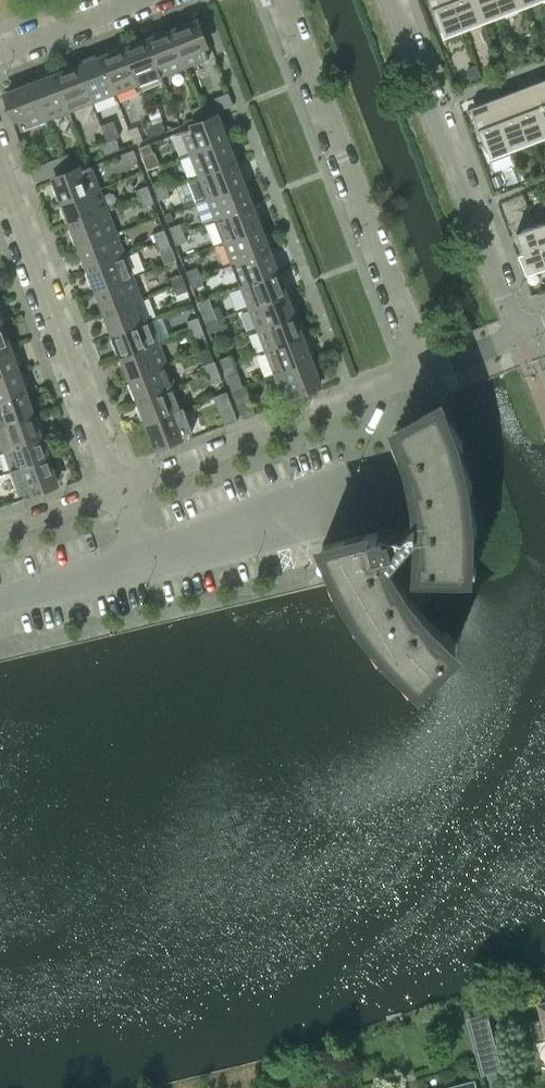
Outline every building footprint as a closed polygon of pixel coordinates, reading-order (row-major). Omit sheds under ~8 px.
[(453,0),(429,0),(441,30),(461,23),(453,0)] [(461,23),(481,15),(475,0),(453,0),(461,23)] [(481,15),(500,8),(498,0),(475,0),(481,15)] [(194,19),(170,28),(185,66),(209,57),(194,19)] [(170,28),(147,37),(162,75),(185,66),(170,28)] [(147,37),(124,46),(139,84),(162,75),(147,37)] [(124,46),(101,54),(115,93),(139,84),(124,46)] [(101,54),(78,63),(92,102),(115,93),(101,54)] [(78,63),(54,72),(69,111),(92,102),(78,63)] [(476,66),(468,69),(471,79),(479,75),(476,66)] [(54,72),(31,81),(46,119),(69,111),(54,72)] [(540,80),(537,73),(527,77),(544,125),(544,78),(540,80)] [(527,77),(517,81),(519,88),(510,91),(527,136),(544,129),(544,125),(527,77)] [(22,129),(46,119),(31,81),(7,90),(22,129)] [(527,136),(510,91),(501,95),(498,88),(488,92),(508,143),(527,136)] [(478,96),(480,103),(470,107),(487,151),(508,143),(488,92),(478,96)] [(214,100),(200,105),(204,116),(218,111),(214,100)] [(200,105),(191,108),(195,119),(204,116),(200,105)] [(181,130),(190,153),(228,138),(220,116),(181,130)] [(162,119),(153,123),(158,134),(166,130),(162,119)] [(158,134),(153,123),(145,126),(149,137),(158,134)] [(116,137),(107,141),(111,152),(120,148),(116,137)] [(237,160),(228,138),(190,153),(199,175),(237,160)] [(107,141),(98,144),(103,155),(111,152),(107,141)] [(150,142),(139,147),(142,155),(153,151),(150,142)] [(134,148),(123,153),(126,162),(137,157),(134,148)] [(68,153),(60,156),(65,169),(73,166),(68,153)] [(60,156),(30,168),(34,181),(65,169),(60,156)] [(237,160),(199,175),(188,179),(196,201),(207,197),(245,182),(237,160)] [(53,179),(62,202),(100,187),(91,165),(53,179)] [(164,178),(153,183),(156,191),(167,187),(164,178)] [(254,204),(245,182),(207,197),(215,219),(254,204)] [(148,184),(137,189),(140,197),(151,193),(148,184)] [(100,187),(62,202),(70,224),(109,209),(100,187)] [(167,187),(156,191),(159,200),(170,196),(167,187)] [(151,193),(140,197),(143,206),(154,202),(151,193)] [(254,204),(215,219),(224,241),(262,226),(254,204)] [(109,209),(70,224),(79,246),(117,231),(109,209)] [(534,225),(544,260),(544,221),(534,225)] [(180,222),(169,226),(173,235),(184,231),(180,222)] [(516,230),(523,251),(518,252),(527,273),(529,272),(529,270),(544,265),(544,260),(534,225),(516,230)] [(262,226),(224,241),(232,263),(271,248),(262,226)] [(164,228),(153,233),(157,241),(168,237),(164,228)] [(117,231),(79,246),(87,268),(125,253),(117,231)] [(184,231),(173,235),(176,244),(187,240),(184,231)] [(168,237),(157,241),(160,250),(171,246),(168,237)] [(271,248),(232,263),(241,285),(279,270),(271,248)] [(125,253),(87,268),(96,290),(134,275),(125,253)] [(197,266),(186,270),(190,279),(201,275),(197,266)] [(279,270),(241,285),(249,307),(287,292),(279,270)] [(181,272),(170,277),(173,285),(184,281),(181,272)] [(134,275),(96,290),(104,311),(142,297),(134,275)] [(201,275),(190,279),(193,288),(204,284),(201,275)] [(184,281),(173,285),(177,294),(188,290),(184,281)] [(287,292),(249,307),(257,329),(296,314),(287,292)] [(142,297),(104,311),(112,334),(151,319),(142,297)] [(214,310),(203,314),(206,323),(217,319),(214,310)] [(296,314),(257,329),(266,350),(304,336),(296,314)] [(198,316),(187,320),(190,329),(201,325),(198,316)] [(151,319),(112,334),(121,356),(159,341),(151,319)] [(217,319),(206,323),(210,332),(221,327),(217,319)] [(0,325),(0,350),(12,346),(4,323),(0,325)] [(201,325),(190,329),(194,338),(205,334),(201,325)] [(304,336),(266,350),(274,372),(313,358),(304,336)] [(159,341),(121,356),(129,378),(167,363),(159,341)] [(0,350),(0,375),(19,368),(12,346),(0,350)] [(231,354),(220,358),(223,367),(234,362),(231,354)] [(313,358),(274,372),(283,395),(321,380),(313,358)] [(215,360),(204,364),(207,373),(218,369),(215,360)] [(234,362),(223,367),(227,375),(237,371),(234,362)] [(167,363),(129,378),(138,399),(176,385),(167,363)] [(0,375),(0,399),(27,390),(19,368),(0,375)] [(218,369),(207,373),(211,382),(222,377),(218,369)] [(245,384),(232,389),(243,418),(256,413),(245,384)] [(176,385),(138,399),(146,422),(184,407),(176,385)] [(0,399),(0,424),(35,412),(27,390),(0,399)] [(227,391),(214,396),(225,425),(238,420),(227,391)] [(421,519),(415,520),(415,516),(402,531),(379,525),(378,530),(370,533),(322,545),(327,564),(330,563),(336,577),(346,602),(350,601),(370,637),(373,636),(398,669),(401,667),(418,684),(453,650),(443,639),(440,642),(437,639),(418,614),(415,616),(412,612),(397,585),(393,587),(391,583),(378,551),(383,550),(390,564),(416,534),(422,533),(424,551),(424,555),(421,555),(420,570),(469,570),(470,528),(471,528),(466,487),(467,486),(456,446),(457,445),(441,406),(443,406),(441,404),(399,428),(408,444),(410,449),(406,450),(418,479),(419,483),(416,484),(424,515),(424,519),(421,519)] [(184,407),(146,422),(155,444),(193,430),(184,407)] [(0,424),(0,449),(4,448),(43,434),(35,412),(0,424)] [(43,434),(4,448),(11,470),(50,457),(43,434)] [(50,457),(11,470),(19,493),(58,480),(50,457)] [(535,1041),(544,1038),(544,1000),(539,1002),(544,1018),(530,1022),(535,1041)] [(488,1012),(466,1017),(474,1047),(496,1042),(488,1012)]
